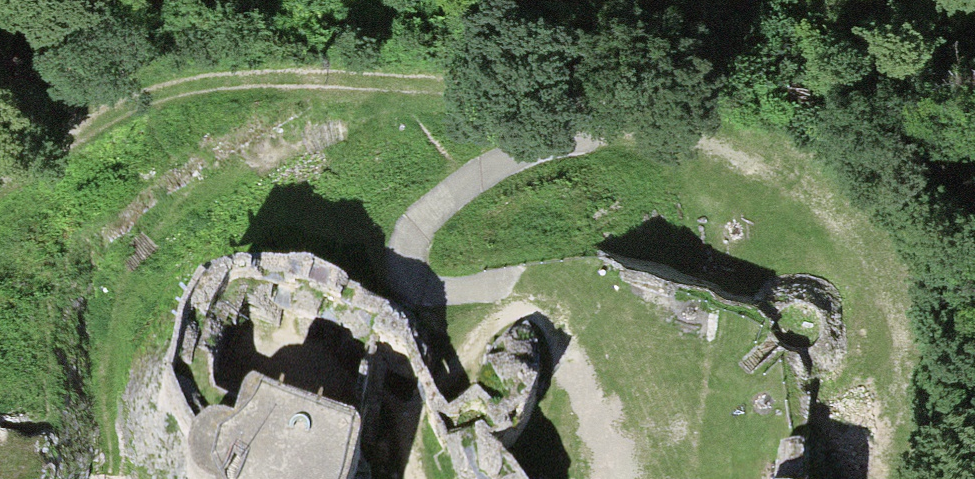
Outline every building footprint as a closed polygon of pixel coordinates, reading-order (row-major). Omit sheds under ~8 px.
[(232,308),(192,348),(186,397),(203,478),(813,478),(811,374),(830,333),(822,307),(800,296),(759,304),(602,257),(460,291),(387,327),(283,284),(232,308)]
